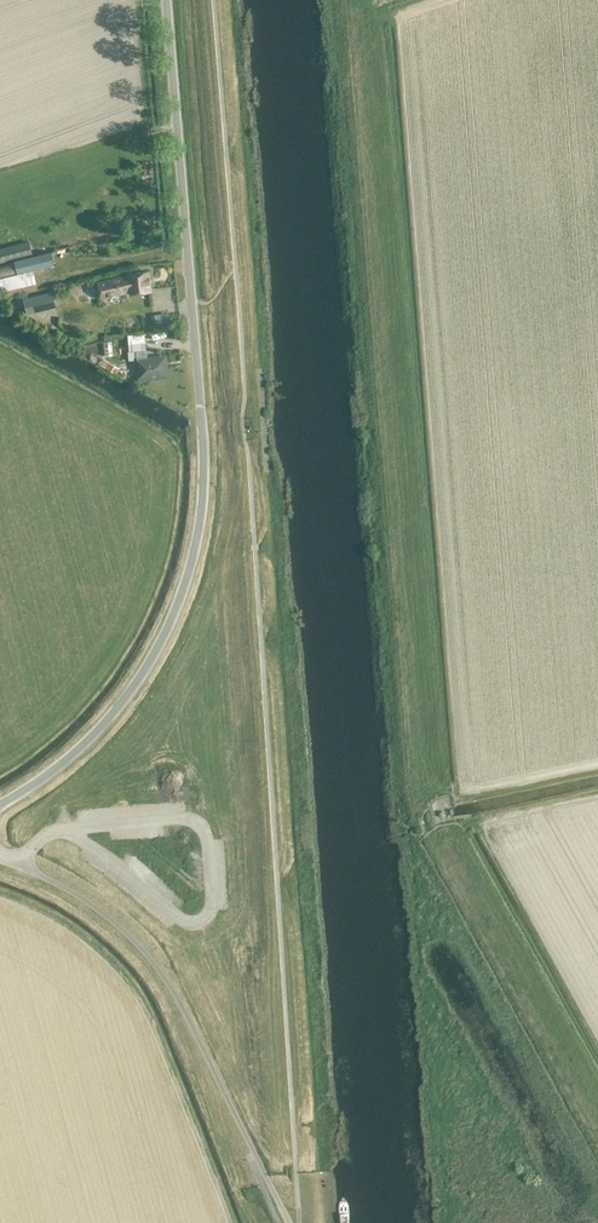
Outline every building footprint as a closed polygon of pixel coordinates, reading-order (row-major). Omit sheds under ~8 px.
[(0,247),(0,261),(32,253),(28,240),(0,247)] [(0,263),(0,276),(53,264),(50,251),(0,263)] [(0,276),(0,288),(0,289),(36,281),(33,269),(0,276)] [(127,272),(130,292),(151,289),(149,270),(127,272)] [(52,290),(23,298),(27,313),(56,306),(55,303),(57,303),(54,291),(52,291),(52,290)] [(163,336),(156,337),(157,344),(165,343),(163,336)] [(111,340),(103,340),(105,354),(112,353),(111,340)] [(129,358),(137,357),(138,376),(165,374),(164,356),(146,357),(145,341),(128,342),(129,358)] [(103,358),(100,364),(116,373),(119,367),(103,358)]
